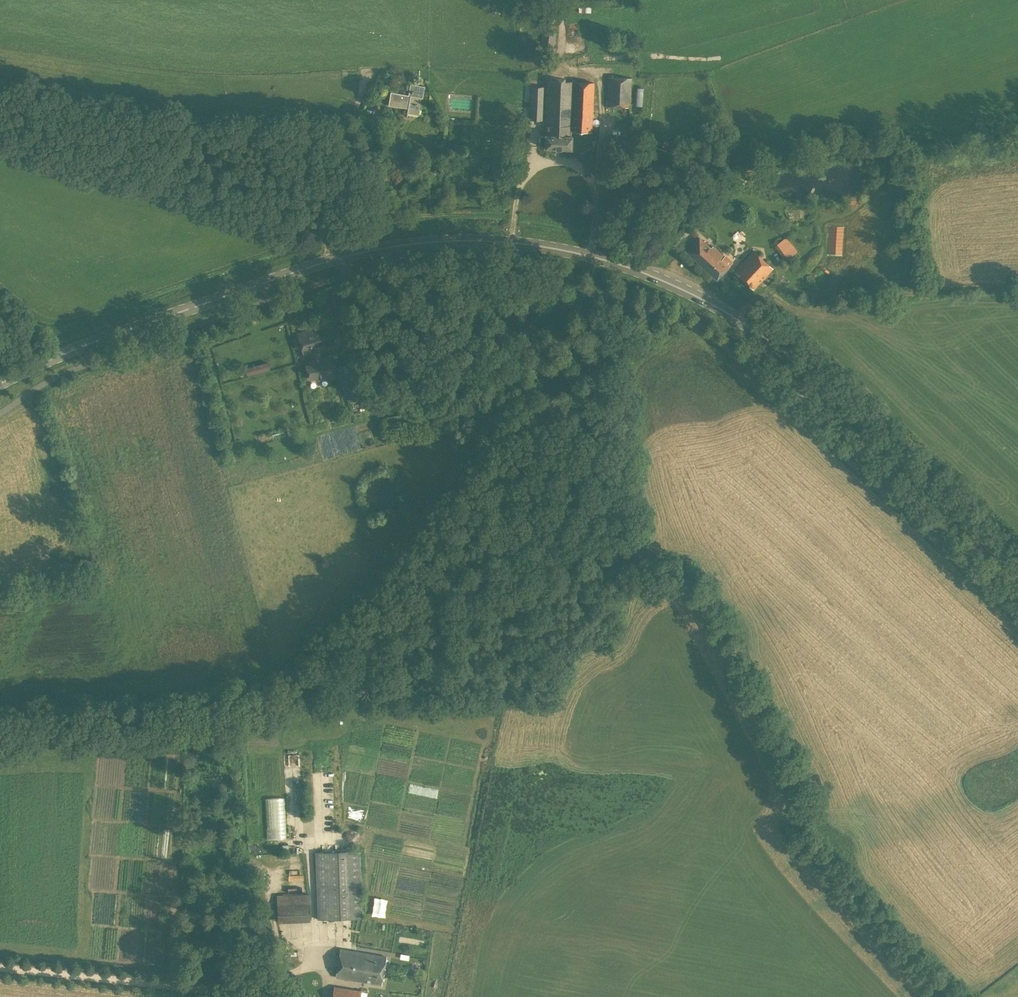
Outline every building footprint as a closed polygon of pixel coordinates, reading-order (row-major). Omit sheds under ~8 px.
[(607,93),(606,106),(630,107),(631,78),(608,77),(607,84),(604,84),(604,93),(607,93)] [(540,145),(544,146),(544,148),(571,149),(572,136),(570,136),(570,131),(591,132),(593,83),(546,81),(544,125),(547,125),(546,135),(545,135),(545,137),(540,137),(540,145)] [(410,84),(408,95),(390,92),(388,105),(407,109),(407,112),(418,114),(420,98),(422,98),(424,86),(410,84)] [(543,86),(531,86),(530,108),(523,108),(523,120),(529,120),(542,120),(543,86)] [(345,137),(346,128),(328,126),(327,136),(345,137)] [(686,250),(716,280),(728,267),(719,258),(722,255),(713,246),(711,248),(699,237),(686,250)] [(785,261),(797,252),(786,237),(774,246),(785,261)] [(733,271),(753,290),(773,269),(753,250),(733,271)] [(329,360),(325,361),(324,358),(321,359),(319,352),(343,345),(337,323),(298,333),(304,355),(310,354),(313,364),(307,366),(310,379),(325,375),(325,379),(333,376),(329,360)] [(337,366),(345,399),(363,394),(354,362),(337,366)] [(361,850),(314,852),(317,920),(363,918),(361,850)] [(310,893),(277,894),(278,921),(310,921),(310,893)] [(386,957),(340,949),(336,977),(381,985),(386,957)] [(361,990),(334,986),(332,996),(360,996),(361,990)]
